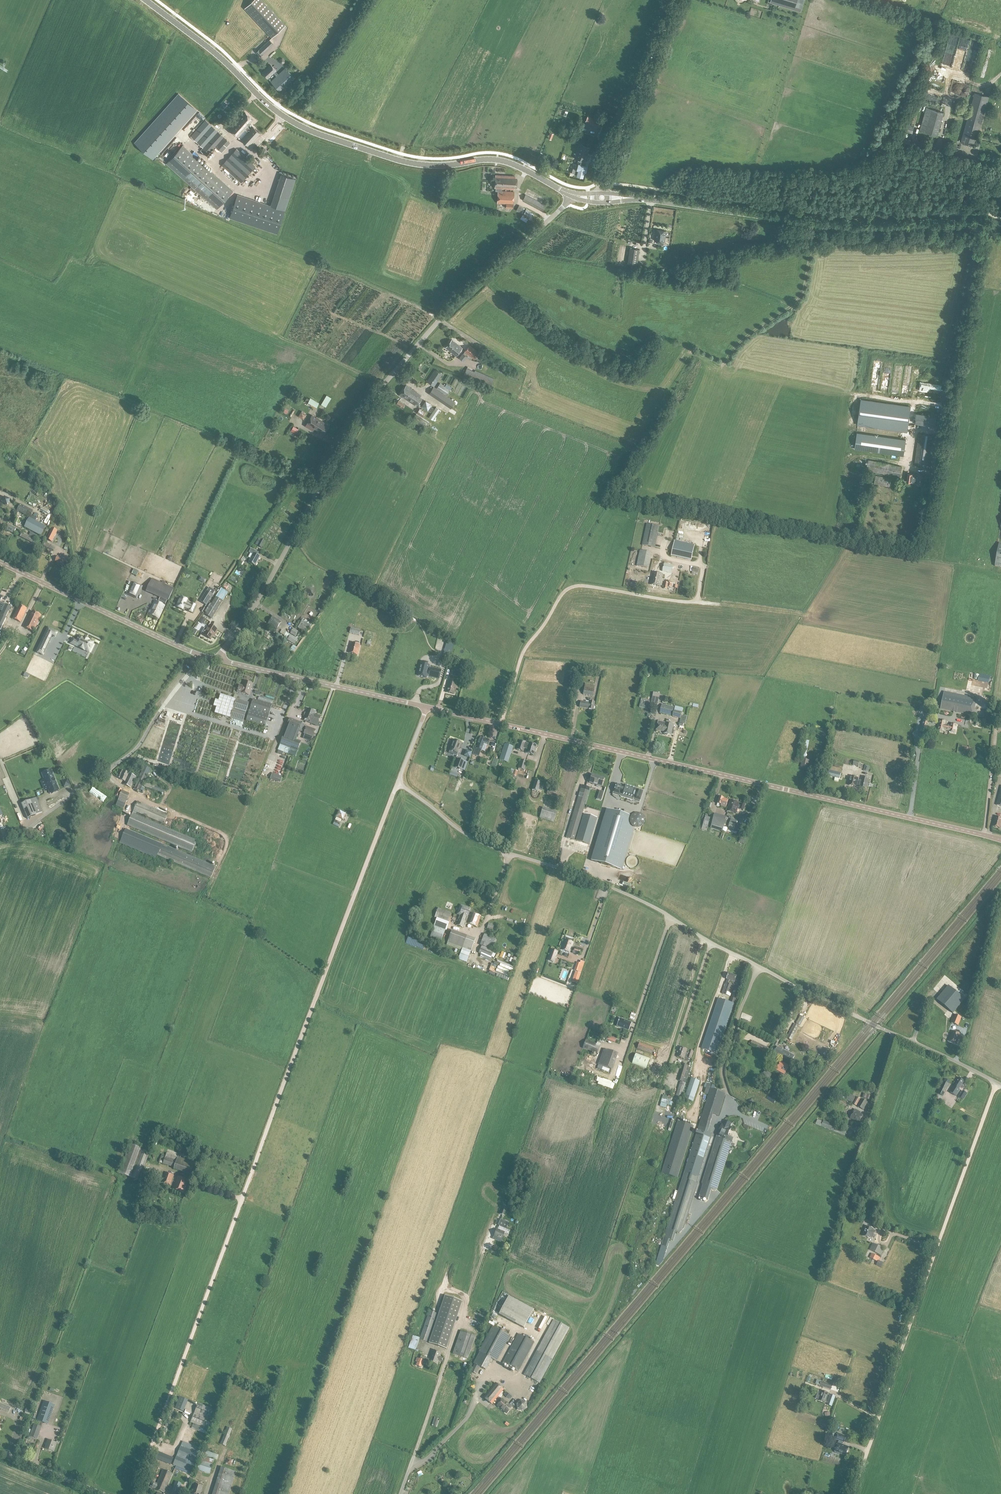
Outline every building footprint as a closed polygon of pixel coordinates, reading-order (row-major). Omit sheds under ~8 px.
[(245,8),(272,37),(285,25),(262,0),(253,0),(245,8)] [(770,3),(795,10),(798,0),(771,0),(770,3)] [(232,29),(250,49),(265,35),(247,16),(232,29)] [(256,52),(260,56),(263,54),(263,53),(274,44),(270,39),(256,52)] [(271,65),(262,72),(267,78),(273,73),(274,74),(276,72),(275,71),(276,70),(271,65)] [(285,68),(270,81),(279,91),(293,77),(285,68)] [(270,84),(265,90),(271,95),(276,89),(270,84)] [(975,92),(961,141),(975,145),(989,96),(975,92)] [(197,110),(179,94),(135,143),(153,159),(197,110)] [(920,130),(938,135),(944,111),(926,107),(920,130)] [(248,132),(250,129),(247,127),(248,126),(247,126),(253,120),(245,113),(239,119),(239,118),(230,129),(238,137),(245,129),(248,132)] [(589,114),(587,119),(602,125),(604,120),(589,114)] [(205,120),(190,136),(203,148),(200,151),(207,156),(215,147),(222,152),(230,143),(205,120)] [(248,132),(241,140),(249,147),(260,134),(253,127),(251,129),(250,129),(248,132)] [(573,168),(572,172),(574,173),(574,174),(582,176),(584,170),(585,171),(587,166),(582,165),(583,161),(584,161),(589,147),(581,144),(576,158),(580,159),(578,165),(579,165),(578,169),(573,168)] [(233,191),(183,145),(166,164),(216,209),(233,191)] [(241,183),(256,166),(236,148),(222,165),(241,183)] [(502,191),(502,188),(514,189),(515,176),(502,175),(502,173),(498,173),(498,175),(496,174),(495,188),(496,188),(496,191),(498,191),(502,192),(502,191)] [(295,180),(281,175),(274,194),(289,199),(295,180)] [(502,192),(498,191),(497,203),(506,204),(506,203),(513,204),(514,192),(502,191),(502,192)] [(546,205),(526,194),(522,200),(543,211),(546,205)] [(277,234),(285,211),(237,195),(229,218),(277,234)] [(519,205),(516,210),(521,213),(524,208),(519,205)] [(665,242),(666,231),(657,229),(656,236),(656,235),(655,240),(659,241),(659,244),(664,245),(664,242),(665,242)] [(630,248),(628,263),(638,264),(640,249),(630,248)] [(446,347),(456,355),(462,348),(452,339),(446,347)] [(470,345),(464,351),(474,359),(479,352),(470,345)] [(463,353),(459,358),(463,361),(467,356),(463,353)] [(486,358),(485,360),(483,363),(493,368),(494,364),(495,362),(486,358)] [(501,364),(498,370),(498,371),(512,378),(517,380),(520,374),(501,364)] [(435,369),(427,381),(434,387),(442,374),(435,369)] [(474,371),(471,379),(491,387),(494,379),(475,370),(474,371)] [(337,388),(345,374),(340,371),(332,386),(337,388)] [(450,390),(446,387),(440,383),(436,388),(446,395),(450,390)] [(400,395),(415,405),(421,395),(406,385),(400,395)] [(331,398),(327,395),(321,404),(326,407),(331,398)] [(310,398),(307,403),(316,408),(319,403),(310,398)] [(399,400),(396,404),(403,408),(405,404),(399,400)] [(426,409),(430,404),(425,400),(421,406),(426,409)] [(861,400),(858,424),(907,431),(911,407),(861,400)] [(429,417),(433,420),(440,409),(436,407),(429,417)] [(420,408),(417,413),(422,417),(425,412),(420,408)] [(298,417),(305,419),(307,413),(300,411),(298,417)] [(416,413),(412,420),(425,429),(429,422),(416,413)] [(913,422),(932,425),(933,415),(914,413),(913,422)] [(307,424),(324,434),(329,425),(312,415),(307,424)] [(857,436),(855,445),(855,449),(904,456),(906,439),(857,432),(857,436)] [(935,436),(919,433),(914,465),(930,467),(935,436)] [(900,477),(902,466),(868,460),(866,470),(900,477)] [(908,473),(906,481),(914,482),(915,479),(916,477),(917,475),(908,473)] [(914,482),(924,484),(926,474),(917,473),(917,475),(916,477),(915,479),(914,482)] [(871,475),(869,483),(889,487),(891,479),(871,475)] [(930,480),(927,500),(932,501),(936,481),(930,480)] [(21,501),(32,505),(34,502),(22,497),(21,501)] [(14,510),(13,513),(17,515),(18,512),(30,518),(30,517),(31,515),(33,511),(20,504),(17,511),(14,510)] [(54,513),(43,508),(41,512),(52,517),(54,513)] [(29,518),(24,528),(41,536),(46,527),(29,518)] [(8,524),(5,530),(14,534),(17,529),(8,524)] [(647,524),(643,545),(655,548),(659,526),(647,524)] [(51,531),(46,539),(52,542),(55,537),(55,536),(56,534),(51,531)] [(22,532),(20,537),(28,541),(37,546),(39,541),(35,539),(29,535),(22,532)] [(44,541),(43,544),(42,545),(44,546),(54,551),(55,547),(49,544),(44,541)] [(675,541),(672,554),(692,559),(695,545),(675,541)] [(249,553),(253,555),(249,562),(255,566),(260,557),(257,556),(259,553),(251,549),(249,553)] [(637,566),(647,568),(651,553),(640,550),(637,566)] [(56,561),(66,567),(69,562),(68,562),(69,560),(67,559),(68,558),(61,555),(60,558),(58,557),(56,561)] [(664,563),(662,571),(671,573),(673,565),(664,563)] [(653,573),(651,585),(660,587),(663,575),(653,573)] [(174,588),(152,579),(146,592),(168,602),(174,588)] [(132,582),(127,594),(136,598),(141,586),(132,582)] [(207,591),(200,601),(207,605),(213,595),(207,591)] [(179,598),(175,607),(184,611),(185,609),(187,611),(193,614),(197,606),(191,604),(188,603),(189,601),(180,597),(179,598)] [(223,601),(216,597),(205,615),(212,619),(223,601)] [(154,602),(149,614),(159,619),(164,606),(154,602)] [(0,614),(0,615),(5,617),(5,618),(8,612),(11,607),(5,604),(2,611),(0,614)] [(27,609),(19,605),(12,619),(21,622),(27,609)] [(33,632),(41,616),(32,612),(24,628),(33,632)] [(272,617),(268,624),(276,629),(281,622),(272,617)] [(301,622),(300,623),(309,629),(312,624),(303,619),(301,622)] [(309,629),(300,623),(297,628),(306,633),(309,629)] [(204,635),(211,640),(214,634),(215,634),(218,630),(210,626),(207,631),(204,635)] [(228,626),(225,632),(230,635),(233,629),(228,626)] [(295,637),(296,636),(298,631),(293,628),(290,634),(295,637)] [(349,633),(359,636),(361,630),(351,628),(349,633)] [(49,629),(43,641),(50,644),(53,637),(56,638),(58,633),(49,629)] [(11,642),(29,649),(33,639),(15,632),(11,642)] [(285,636),(283,638),(295,645),(299,639),(287,632),(285,636)] [(77,641),(74,639),(72,643),(75,644),(75,645),(79,648),(81,645),(85,647),(84,650),(89,652),(93,643),(89,641),(89,640),(84,638),(79,636),(77,641)] [(360,645),(351,643),(349,653),(357,655),(360,645)] [(291,656),(297,647),(293,645),(287,654),(291,656)] [(46,649),(41,647),(38,653),(43,655),(46,649)] [(350,670),(352,661),(347,659),(344,673),(349,675),(350,670)] [(420,663),(417,676),(418,676),(427,678),(427,677),(427,676),(439,679),(441,670),(429,667),(430,665),(428,665),(428,663),(427,663),(423,662),(422,663),(420,663)] [(457,681),(449,679),(446,693),(454,695),(457,681)] [(242,686),(245,687),(247,687),(247,688),(248,689),(246,695),(249,696),(253,684),(244,681),(242,686)] [(585,683),(583,695),(593,697),(595,685),(585,683)] [(240,685),(237,692),(246,695),(248,689),(247,688),(247,687),(245,687),(242,686),(240,685)] [(271,703),(273,698),(259,693),(257,698),(271,703)] [(216,700),(214,706),(217,707),(215,714),(243,722),(249,703),(236,700),(220,695),(219,701),(216,700)] [(973,702),(943,696),(941,709),(970,715),(973,702)] [(272,705),(253,699),(250,708),(270,714),(272,705)] [(581,701),(580,707),(593,710),(595,703),(586,701),(586,702),(581,701)] [(660,713),(667,715),(672,716),(674,707),(662,704),(660,713)] [(874,711),(839,704),(838,709),(873,717),(874,711)] [(311,724),(315,715),(316,712),(307,709),(303,721),(311,724)] [(682,713),(674,711),(673,717),(681,719),(682,713)] [(268,718),(249,712),(246,721),(266,727),(268,718)] [(321,717),(315,715),(311,724),(322,727),(323,724),(319,722),(321,717)] [(916,720),(888,716),(887,722),(915,726),(916,720)] [(964,724),(968,725),(969,720),(956,717),(956,719),(955,719),(955,721),(958,722),(958,724),(963,726),(964,724)] [(305,725),(290,719),(287,726),(299,730),(302,732),(305,725)] [(929,721),(924,720),(920,731),(925,733),(929,721)] [(663,733),(666,723),(664,722),(658,721),(656,730),(664,732),(663,733)] [(950,727),(946,726),(947,722),(939,721),(937,730),(945,732),(945,730),(949,731),(949,732),(955,733),(957,725),(950,724),(950,727)] [(666,723),(663,733),(664,733),(664,734),(665,735),(667,736),(668,735),(668,734),(672,735),(672,734),(674,735),(675,731),(674,730),(673,730),(674,725),(666,723)] [(287,726),(283,736),(295,740),(299,730),(287,726)] [(316,730),(306,726),(303,734),(313,738),(316,730)] [(295,740),(283,736),(280,745),(291,749),(297,751),(301,742),(295,740)] [(478,744),(477,747),(476,746),(473,754),(479,757),(483,745),(484,743),(488,745),(489,741),(481,737),(478,744)] [(800,755),(804,756),(808,740),(803,739),(800,755)] [(528,744),(525,743),(525,742),(520,740),(517,749),(522,751),(523,748),(526,749),(525,753),(534,755),(537,745),(529,743),(528,744)] [(457,756),(461,743),(454,741),(450,751),(454,752),(453,755),(457,756)] [(504,744),(499,760),(508,763),(514,747),(504,744)] [(465,761),(458,758),(455,767),(461,770),(465,761)] [(803,759),(801,767),(808,768),(810,761),(803,759)] [(527,762),(521,760),(518,769),(524,771),(527,762)] [(144,766),(142,772),(147,774),(148,775),(151,769),(144,766)] [(53,777),(50,770),(42,774),(50,793),(59,790),(54,777),(53,777)] [(125,782),(128,773),(121,770),(117,777),(120,779),(120,780),(125,782)] [(142,772),(134,789),(140,791),(142,787),(147,774),(142,772)] [(271,778),(271,779),(272,780),(280,783),(282,776),(275,774),(273,773),(271,778)] [(592,775),(589,783),(601,787),(604,778),(592,775)] [(858,785),(858,787),(861,788),(867,789),(869,778),(863,777),(862,776),(860,782),(860,784),(859,784),(859,785),(858,785)] [(860,784),(860,782),(858,781),(858,778),(851,777),(849,785),(856,787),(858,787),(858,785),(859,785),(859,784),(860,784)] [(68,779),(62,781),(64,787),(70,785),(68,779)] [(532,790),(538,792),(539,790),(542,791),(544,784),(535,781),(532,790)] [(146,782),(144,786),(159,792),(161,787),(146,782)] [(616,784),(613,793),(619,795),(620,793),(622,793),(620,797),(627,799),(630,787),(629,786),(624,785),(623,787),(622,786),(616,784)] [(582,785),(566,838),(575,840),(590,787),(582,785)] [(630,787),(627,799),(633,801),(634,797),(635,797),(635,799),(640,800),(643,791),(638,789),(638,790),(636,790),(636,789),(637,789),(636,788),(636,789),(632,787),(631,787),(630,787)] [(549,788),(547,794),(561,799),(563,792),(549,788)] [(42,812),(36,797),(21,803),(28,819),(42,812)] [(728,800),(724,798),(720,797),(717,804),(722,805),(722,807),(726,808),(728,800)] [(736,814),(738,808),(740,809),(743,810),(745,805),(742,804),(741,806),(739,805),(739,803),(731,800),(727,811),(736,814)] [(137,801),(133,811),(136,813),(164,824),(168,814),(137,801)] [(552,822),(556,812),(540,807),(537,817),(552,822)] [(609,815),(605,814),(591,861),(622,870),(632,834),(622,831),(624,823),(629,824),(628,822),(628,820),(629,818),(630,816),(610,810),(609,815)] [(136,813),(133,811),(127,825),(192,852),(197,841),(135,815),(136,813)] [(337,811),(333,820),(340,822),(343,813),(337,811)] [(639,828),(643,826),(645,822),(645,818),(643,815),(639,813),(636,813),(632,815),(630,818),(630,822),(632,826),(635,827),(639,828)] [(584,814),(576,840),(589,845),(597,818),(584,814)] [(715,814),(711,828),(723,831),(727,817),(715,814)] [(1000,826),(1000,818),(995,817),(993,826),(1000,828),(1000,826)] [(731,819),(728,829),(734,831),(737,831),(739,825),(737,824),(738,821),(731,819)] [(126,829),(121,840),(157,855),(162,844),(126,829)] [(162,844),(157,855),(211,878),(216,867),(162,844)] [(463,928),(466,918),(467,918),(470,910),(463,907),(456,925),(463,928)] [(444,921),(448,922),(451,913),(438,908),(435,918),(444,921)] [(477,927),(481,916),(472,913),(468,923),(477,927)] [(446,929),(435,925),(433,931),(444,935),(446,929)] [(462,934),(452,930),(447,943),(458,947),(462,934)] [(458,947),(471,951),(475,939),(462,934),(458,947)] [(571,948),(573,943),(564,940),(561,950),(569,953),(570,950),(573,951),(573,953),(579,955),(580,950),(575,948),(574,949),(571,948)] [(482,946),(479,953),(490,958),(491,959),(494,951),(482,946)] [(551,949),(547,961),(554,963),(558,951),(551,949)] [(584,965),(580,964),(577,963),(574,970),(577,971),(581,973),(584,965)] [(577,984),(581,974),(575,972),(572,982),(577,984)] [(731,996),(737,976),(729,974),(727,979),(728,980),(726,983),(722,993),(731,996)] [(934,996),(948,981),(943,977),(930,992),(934,996)] [(965,999),(949,986),(937,999),(953,1013),(965,999)] [(734,988),(730,1002),(734,1004),(739,989),(734,988)] [(734,1004),(730,1002),(718,998),(701,1049),(718,1054),(734,1004)] [(951,1023),(958,1026),(962,1017),(955,1014),(951,1023)] [(796,1023),(800,1025),(804,1018),(800,1015),(796,1023)] [(619,1018),(617,1026),(629,1031),(632,1023),(619,1018)] [(795,1023),(787,1038),(792,1041),(800,1026),(795,1023)] [(961,1035),(952,1031),(948,1041),(957,1044),(961,1035)] [(597,1042),(596,1044),(586,1040),(583,1048),(598,1054),(601,1045),(601,1043),(597,1042)] [(639,1043),(637,1049),(652,1054),(654,1048),(639,1043)] [(768,1048),(762,1045),(760,1050),(766,1053),(768,1048)] [(691,1059),(694,1051),(679,1047),(677,1056),(685,1059),(687,1060),(688,1058),(691,1059)] [(775,1051),(774,1053),(780,1056),(791,1062),(795,1056),(794,1055),(793,1055),(792,1054),(791,1054),(787,1052),(787,1051),(785,1050),(784,1050),(777,1047),(775,1051)] [(604,1049),(600,1057),(615,1062),(618,1054),(604,1049)] [(635,1054),(633,1060),(648,1066),(650,1059),(635,1054)] [(781,1061),(778,1066),(776,1065),(774,1068),(784,1074),(789,1066),(781,1061)] [(683,1082),(688,1066),(688,1065),(683,1064),(678,1081),(681,1082),(683,1082)] [(765,1070),(762,1076),(769,1080),(772,1074),(765,1070)] [(684,1099),(694,1102),(701,1081),(691,1078),(684,1099)] [(959,1078),(951,1092),(956,1095),(961,1088),(960,1087),(964,1081),(959,1078)] [(683,1082),(681,1082),(676,1099),(681,1100),(686,1083),(683,1082)] [(949,1085),(943,1082),(938,1094),(943,1097),(949,1085)] [(959,1097),(963,1100),(969,1091),(964,1088),(959,1097)] [(711,1089),(704,1111),(713,1114),(719,1116),(725,1094),(725,1093),(711,1089)] [(842,1093),(840,1097),(852,1103),(855,1097),(849,1094),(848,1096),(842,1093)] [(863,1110),(868,1102),(862,1099),(857,1106),(863,1110)] [(861,1112),(855,1109),(850,1118),(859,1123),(863,1115),(860,1113),(861,1112)] [(741,1129),(743,1131),(749,1121),(747,1120),(741,1129)] [(824,1120),(823,1121),(821,1127),(834,1132),(836,1127),(836,1125),(824,1120)] [(694,1126),(678,1121),(661,1173),(678,1178),(694,1126)] [(719,1132),(728,1136),(731,1128),(730,1128),(731,1123),(725,1121),(723,1125),(722,1125),(719,1132)] [(836,1127),(834,1132),(845,1136),(847,1131),(836,1127)] [(698,1129),(680,1187),(696,1191),(698,1184),(697,1181),(712,1134),(707,1132),(698,1129)] [(719,1132),(717,1137),(721,1139),(720,1142),(730,1145),(731,1142),(732,1142),(733,1138),(728,1136),(719,1132)] [(703,1185),(699,1197),(708,1200),(712,1188),(717,1190),(732,1142),(731,1142),(730,1145),(720,1142),(721,1139),(717,1137),(716,1137),(702,1183),(703,1185)] [(131,1177),(142,1149),(130,1145),(119,1173),(131,1177)] [(149,1152),(142,1149),(131,1177),(139,1180),(149,1152)] [(167,1153),(166,1156),(163,1164),(174,1167),(178,1157),(167,1153)] [(162,1182),(171,1185),(174,1175),(165,1172),(162,1182)] [(188,1181),(178,1177),(173,1189),(184,1193),(188,1181)] [(508,1207),(503,1205),(499,1214),(505,1216),(508,1207)] [(497,1229),(494,1237),(496,1238),(495,1240),(501,1242),(501,1240),(503,1237),(504,1233),(508,1235),(509,1235),(510,1231),(506,1229),(499,1226),(499,1227),(498,1227),(497,1229)] [(873,1229),(870,1228),(866,1226),(863,1236),(870,1238),(870,1237),(873,1238),(876,1231),(873,1230),(874,1229),(873,1229)] [(872,1245),(870,1250),(882,1256),(884,1250),(883,1249),(884,1248),(876,1245),(875,1247),(872,1245)] [(879,1262),(879,1261),(881,1258),(875,1255),(872,1254),(871,1254),(871,1255),(870,1258),(878,1262),(879,1262)] [(445,1349),(459,1301),(443,1296),(438,1313),(430,1311),(425,1327),(432,1329),(428,1344),(445,1349)] [(509,1296),(499,1315),(498,1316),(520,1327),(530,1307),(509,1296)] [(553,1320),(524,1375),(540,1383),(569,1328),(553,1320)] [(493,1326),(480,1350),(474,1363),(487,1369),(493,1357),(497,1359),(510,1335),(493,1326)] [(453,1354),(468,1359),(476,1336),(460,1331),(453,1354)] [(518,1334),(503,1363),(502,1364),(518,1372),(534,1342),(518,1334)] [(408,1347),(414,1349),(419,1337),(412,1335),(408,1347)] [(432,1350),(429,1359),(428,1362),(437,1365),(441,1353),(432,1350)] [(428,1362),(429,1359),(421,1356),(420,1359),(417,1358),(416,1362),(417,1362),(416,1366),(421,1367),(423,1361),(428,1362)] [(475,1364),(471,1372),(476,1375),(478,1372),(480,1372),(482,1368),(475,1364)] [(832,1385),(825,1382),(825,1381),(821,1380),(820,1385),(831,1389),(832,1385)] [(495,1383),(484,1398),(492,1404),(503,1390),(495,1383)] [(530,1397),(533,1390),(525,1387),(524,1389),(527,1390),(525,1394),(530,1397)] [(818,1393),(816,1399),(819,1399),(818,1400),(826,1403),(826,1402),(828,1403),(827,1405),(829,1405),(832,1406),(835,1396),(831,1395),(830,1396),(828,1395),(829,1393),(821,1391),(821,1393),(818,1393)] [(497,1406),(506,1414),(512,1407),(503,1399),(497,1406)] [(528,1408),(527,1402),(521,1400),(516,1404),(517,1409),(523,1412),(528,1408)] [(44,1401),(38,1420),(48,1424),(54,1405),(44,1401)] [(9,1413),(11,1408),(0,1403),(0,1409),(9,1413)] [(191,1422),(201,1427),(209,1430),(217,1411),(198,1403),(191,1422)] [(432,1426),(437,1428),(440,1419),(434,1417),(432,1426)] [(41,1427),(35,1425),(32,1433),(38,1435),(41,1427)] [(220,1444),(225,1446),(232,1429),(227,1427),(220,1444)] [(838,1433),(836,1439),(840,1441),(843,1442),(844,1443),(846,1437),(838,1433)] [(48,1440),(45,1448),(53,1451),(56,1443),(48,1440)] [(840,1441),(839,1441),(839,1443),(838,1443),(835,1451),(836,1452),(835,1453),(839,1454),(840,1453),(846,1456),(849,1447),(843,1445),(843,1442),(840,1441)] [(189,1449),(181,1446),(173,1465),(192,1472),(199,1454),(189,1449)] [(155,1451),(154,1455),(169,1461),(171,1457),(155,1451)] [(200,1461),(197,1470),(210,1474),(213,1464),(200,1461)] [(155,1483),(153,1489),(164,1493),(172,1473),(163,1470),(157,1484),(155,1483)] [(223,1490),(233,1493),(235,1486),(232,1486),(234,1481),(226,1479),(223,1490)] [(173,1489),(179,1492),(182,1484),(176,1481),(173,1489)] [(203,1487),(195,1484),(192,1493),(194,1493),(201,1493),(203,1487)]
